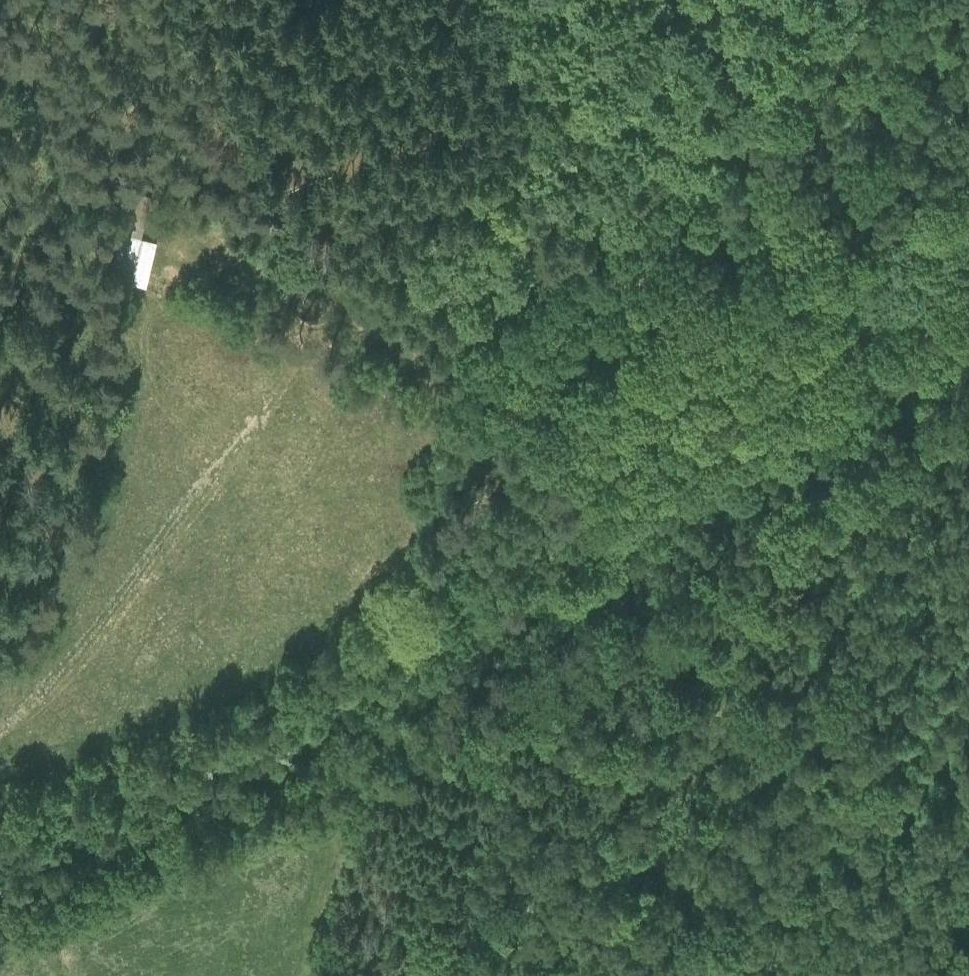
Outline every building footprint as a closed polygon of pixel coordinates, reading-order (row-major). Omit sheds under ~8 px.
[(150,188),(120,180),(113,211),(124,213),(110,269),(144,278),(155,234),(139,230),(150,188)]
